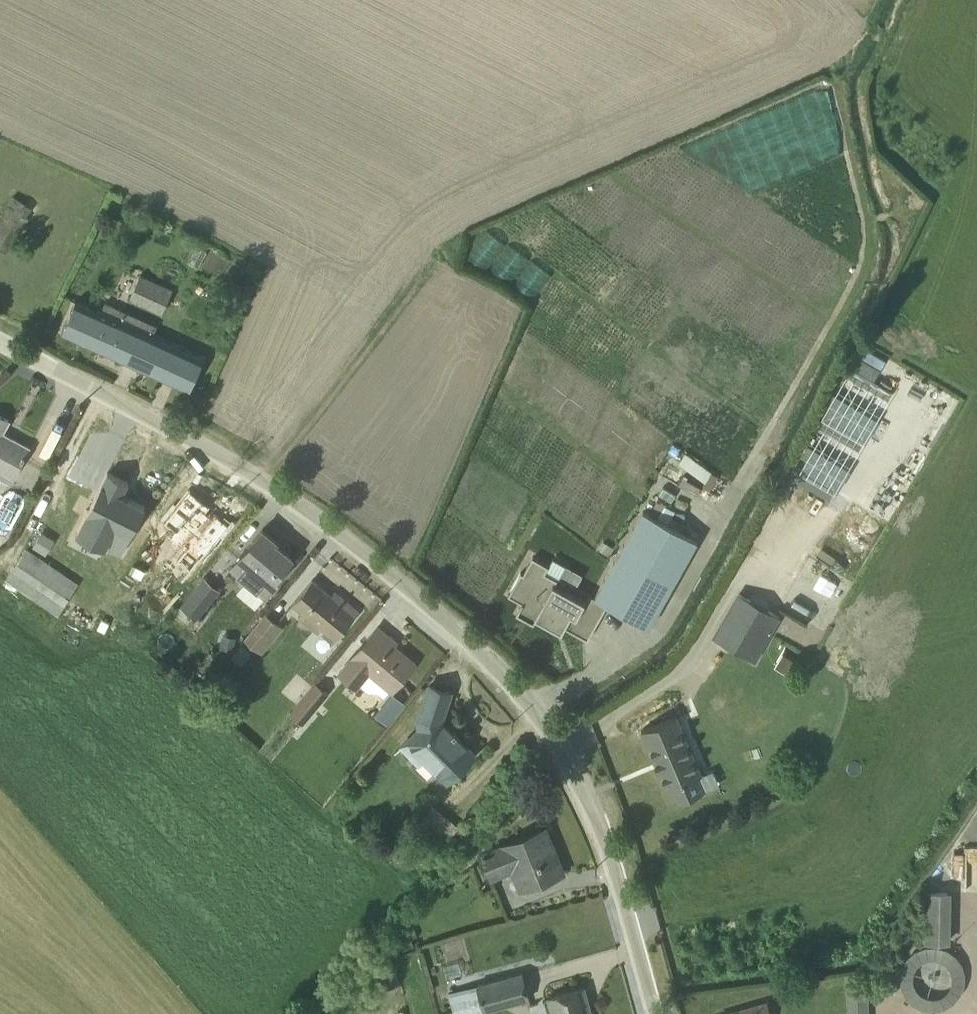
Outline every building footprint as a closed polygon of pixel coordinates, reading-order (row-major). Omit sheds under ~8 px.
[(0,209),(0,246),(7,250),(33,210),(10,195),(0,209)] [(172,289),(140,274),(129,298),(161,313),(172,289)] [(105,302),(101,311),(76,299),(61,331),(188,390),(203,358),(152,334),(156,326),(105,302)] [(863,368),(848,359),(828,389),(843,399),(863,368)] [(11,479),(28,447),(0,432),(7,419),(0,415),(0,473),(11,479)] [(816,419),(745,543),(767,556),(838,432),(816,419)] [(711,472),(685,454),(678,463),(705,482),(702,486),(711,491),(715,484),(706,479),(711,472)] [(683,472),(669,464),(662,475),(695,496),(700,489),(685,480),(686,477),(682,474),(683,472)] [(130,481),(107,470),(75,533),(94,543),(97,538),(122,551),(145,507),(122,496),(130,481)] [(515,613),(533,623),(536,617),(561,631),(563,626),(587,640),(607,604),(648,627),(697,540),(694,539),(697,532),(670,517),(678,503),(660,493),(648,513),(642,510),(593,596),(589,593),(584,601),(555,584),(558,579),(545,572),(548,565),(531,555),(509,595),(521,602),(515,613)] [(43,517),(30,542),(45,550),(59,525),(43,517)] [(261,530),(229,567),(245,580),(235,592),(254,608),(265,596),(260,593),(292,556),(261,530)] [(78,581),(26,546),(5,575),(57,614),(78,581)] [(217,590),(201,578),(180,605),(196,617),(217,590)] [(302,613),(298,618),(330,644),(358,610),(339,594),(335,599),(311,580),(291,605),(302,613)] [(738,593),(712,636),(755,661),(781,618),(738,593)] [(244,639),(261,654),(284,628),(266,613),(244,639)] [(396,642),(377,626),(338,673),(356,689),(358,686),(383,698),(414,662),(393,645),(396,642)] [(328,693),(315,682),(289,713),(302,724),(328,693)] [(424,762),(445,784),(479,752),(442,717),(451,692),(427,685),(415,726),(400,745),(418,766),(424,762)] [(677,714),(640,730),(666,789),(670,787),(677,803),(704,791),(698,776),(703,773),(677,714)] [(448,819),(432,805),(421,818),(437,832),(448,819)] [(544,827),(479,854),(490,880),(510,871),(518,890),(558,873),(548,849),(553,847),(544,827)] [(966,889),(976,889),(976,843),(965,844),(966,889)] [(446,991),(452,1013),(469,1013),(530,997),(523,970),(446,991)] [(552,1013),(592,1013),(584,985),(547,995),(552,1013)] [(845,992),(846,1013),(870,1013),(870,992),(845,992)] [(722,1013),(791,1013),(786,995),(722,1013)]
